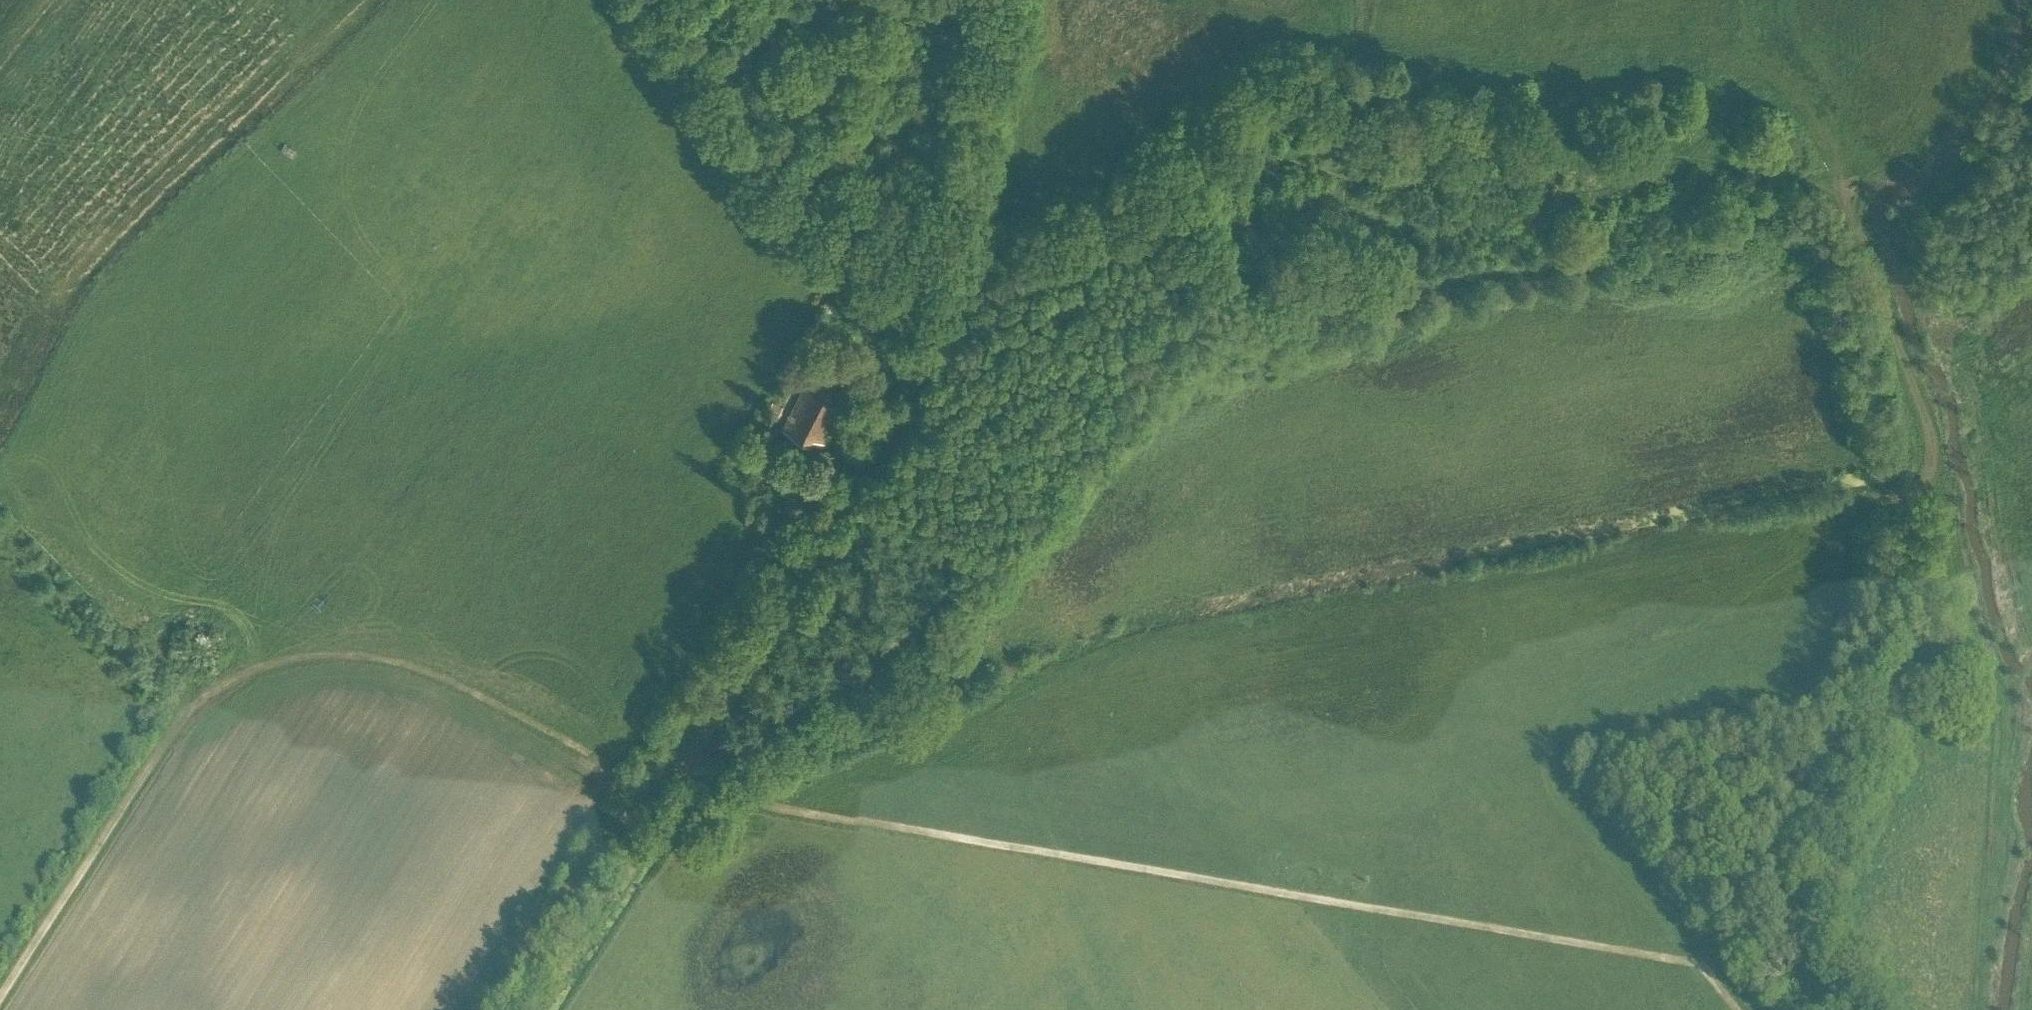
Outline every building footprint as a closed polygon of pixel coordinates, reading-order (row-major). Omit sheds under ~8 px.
[(824,445),(849,396),(810,376),(782,432),(809,445),(812,439),(824,445)] [(778,415),(783,406),(772,400),(768,410),(778,415)]
